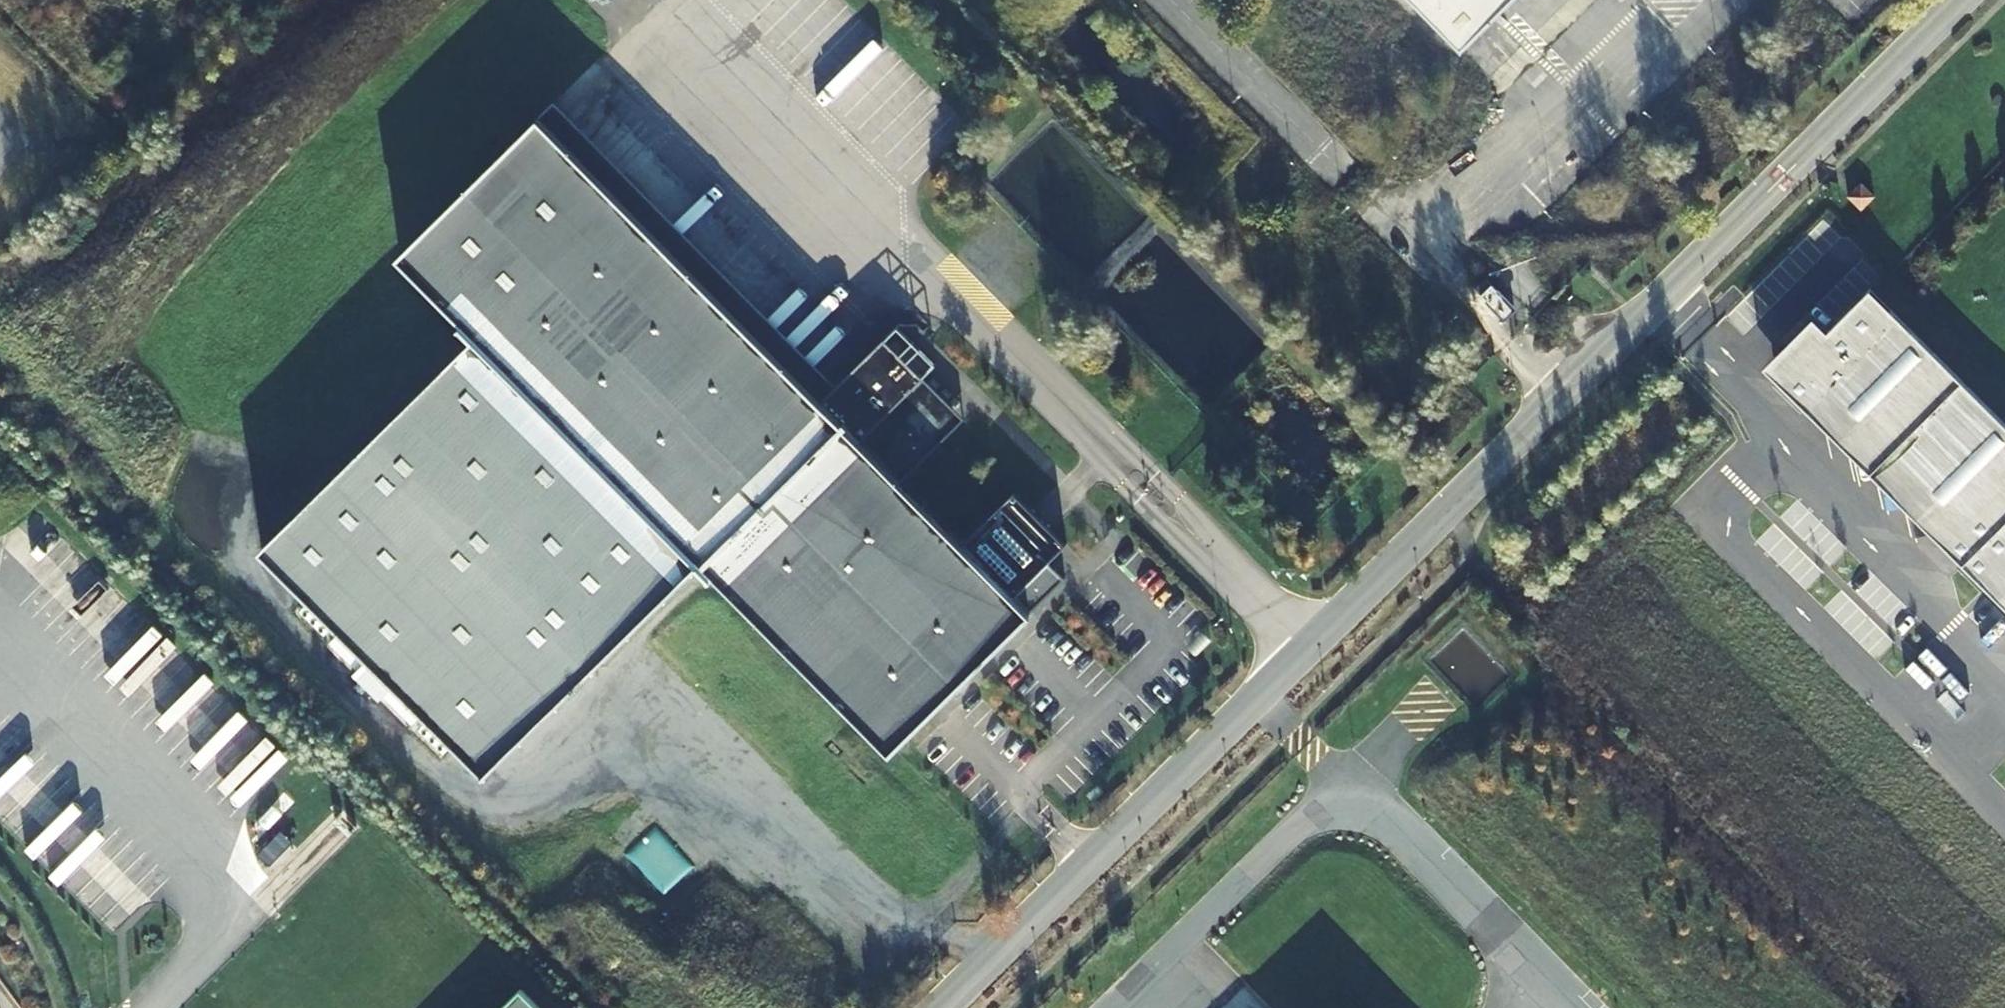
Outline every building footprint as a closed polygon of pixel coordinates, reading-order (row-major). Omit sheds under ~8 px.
[(1460,50),(1510,0),(1410,0),(1460,50)] [(536,121),(403,253),(484,334),(263,553),(482,773),(702,554),(893,746),(1064,576),(1049,561),(1066,543),(1014,491),(962,542),(901,480),(955,427),(915,386),(924,376),(884,337),(817,404),(536,121)] [(1860,183),(1847,197),(1861,210),(1874,196),(1860,183)] [(1493,286),(1482,296),(1504,320),(1515,309),(1493,286)] [(1200,632),(1187,645),(1197,655),(1210,642),(1200,632)] [(500,1007),(539,1007),(520,988),(500,1007)]
